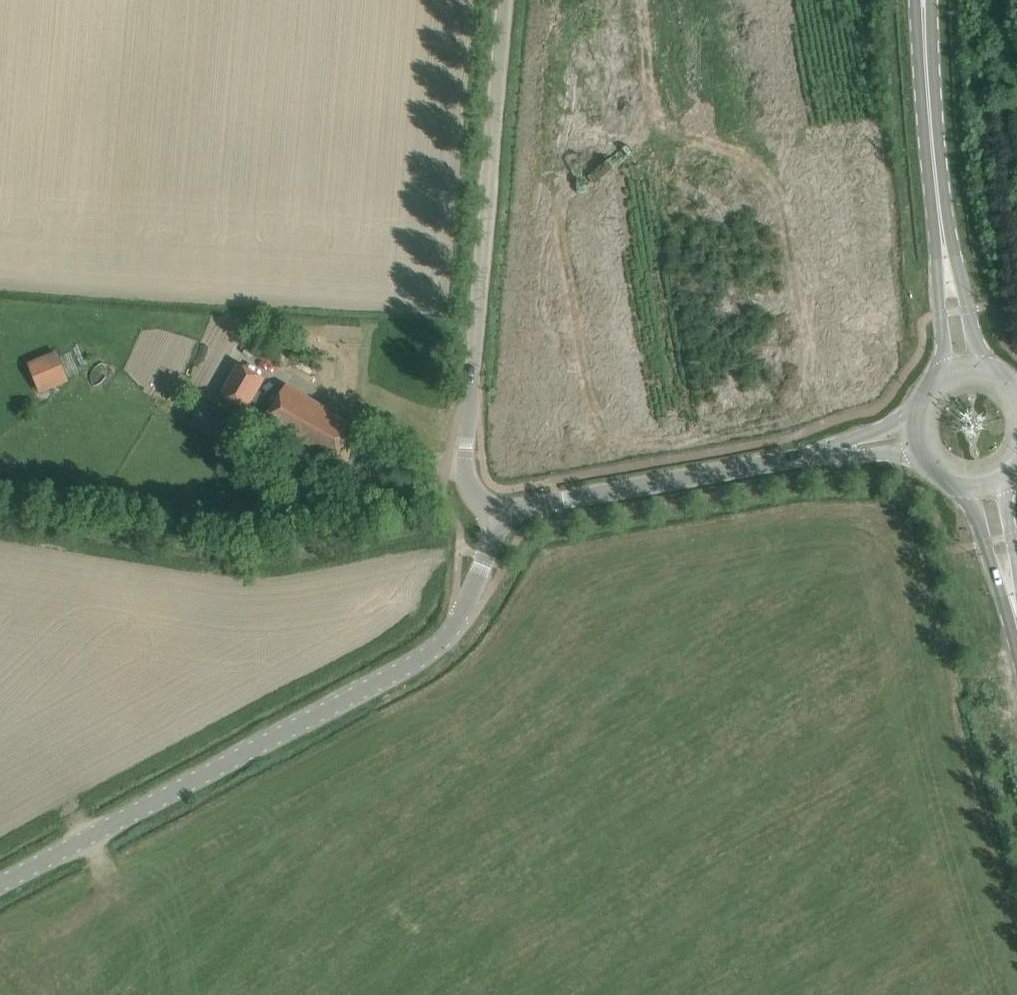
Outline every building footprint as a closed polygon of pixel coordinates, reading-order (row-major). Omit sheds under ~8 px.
[(29,364),(41,392),(68,380),(57,353),(29,364)] [(263,426),(341,472),(364,432),(286,387),(274,407),(255,396),(264,380),(239,366),(231,380),(229,379),(227,382),(230,383),(222,396),(266,422),(263,426)]
